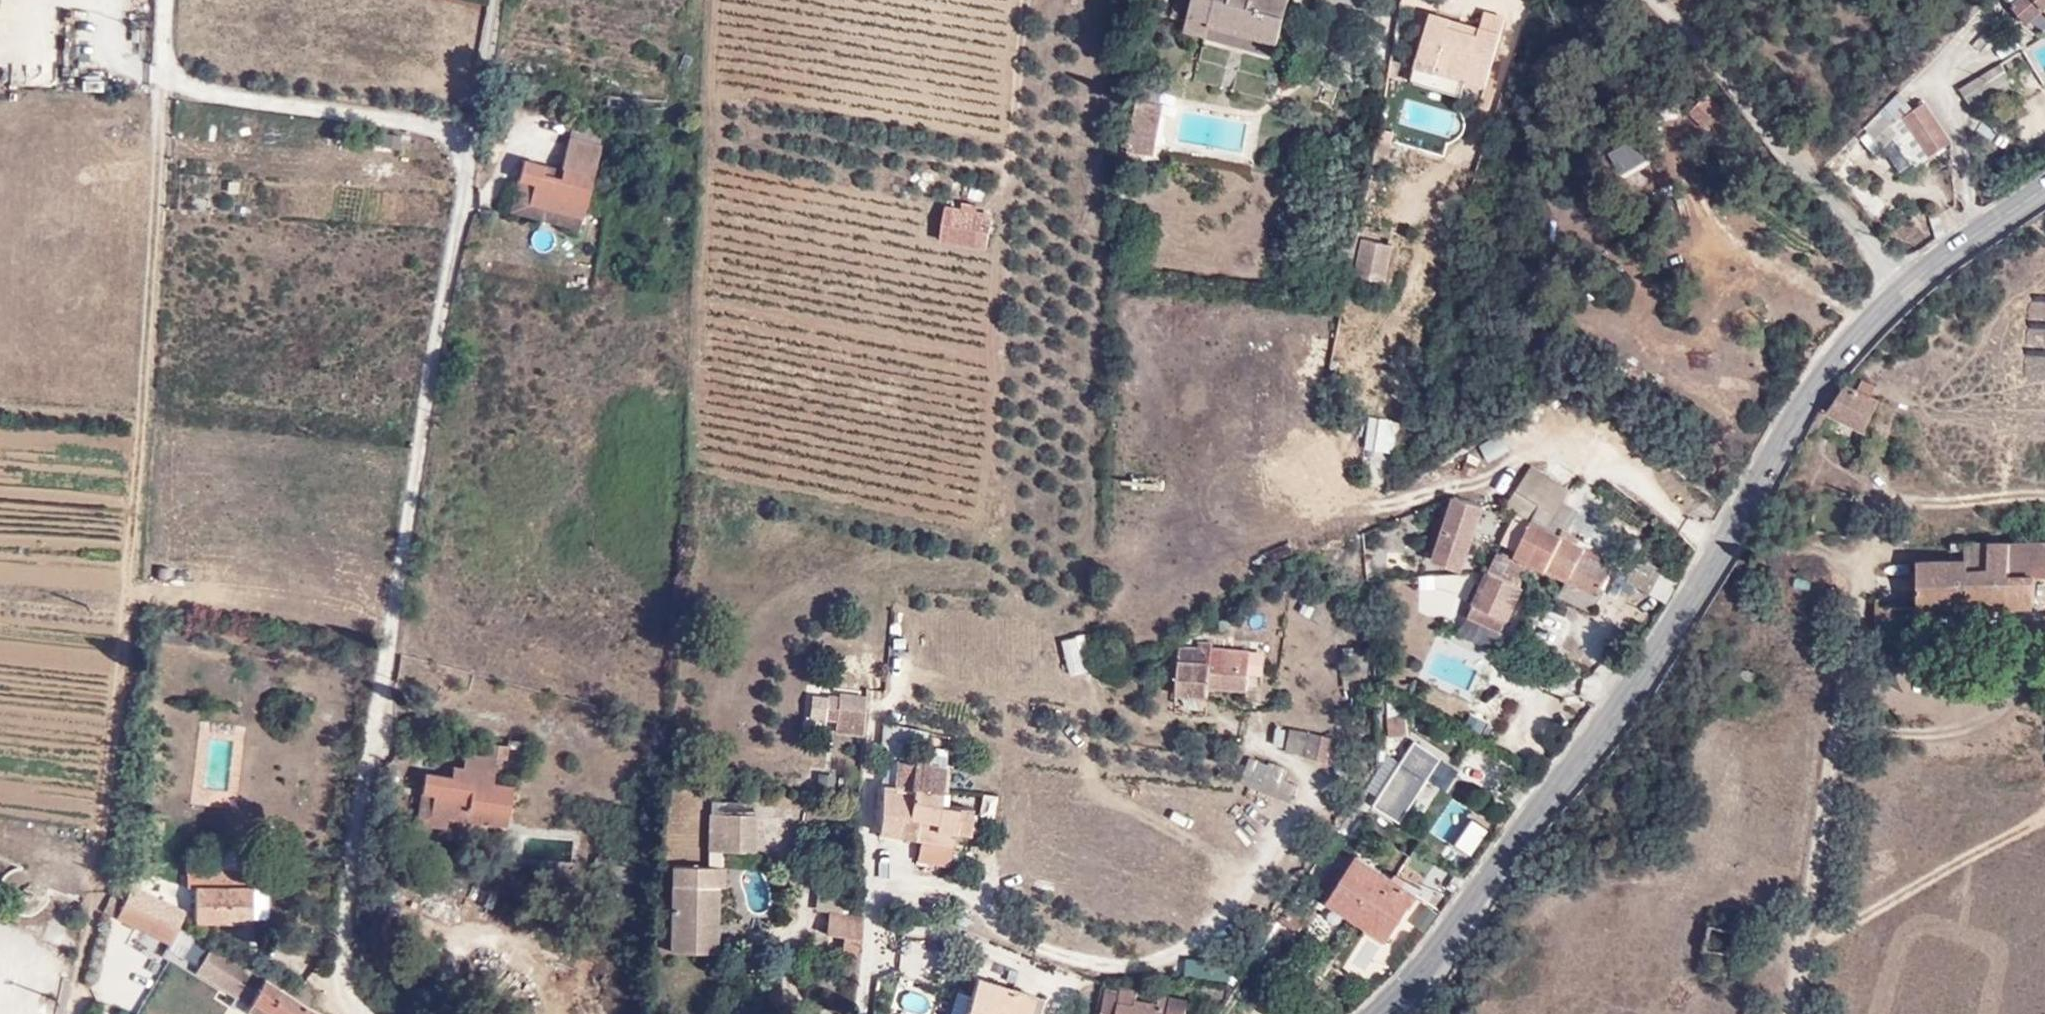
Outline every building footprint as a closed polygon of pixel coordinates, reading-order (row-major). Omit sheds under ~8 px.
[(1174,27),(1215,39),(1280,55),(1292,8),(1262,0),(1181,0),(1174,27)] [(2004,7),(2021,27),(2044,6),(2044,0),(2012,0),(2004,7)] [(1433,100),(1438,87),(1488,100),(1508,33),(1484,25),(1481,38),(1478,48),(1450,40),(1452,29),(1432,23),(1409,94),(1433,100)] [(1481,38),(1452,29),(1450,40),(1478,48),(1481,38)] [(2005,65),(1964,90),(1982,118),(2022,92),(2005,65)] [(1690,113),(1715,133),(1731,114),(1706,94),(1690,113)] [(1928,149),(1949,135),(1923,98),(1903,112),(1928,149)] [(1165,113),(1139,109),(1134,172),(1160,175),(1165,113)] [(587,219),(602,143),(566,137),(559,177),(541,174),(541,168),(520,163),(510,218),(529,222),(531,209),(587,219)] [(1391,145),(1375,143),(1373,154),(1389,156),(1391,145)] [(1385,180),(1389,156),(1373,154),(1369,177),(1385,180)] [(587,219),(531,209),(529,222),(585,232),(587,219)] [(972,220),(972,224),(995,227),(995,219),(972,218),(972,220)] [(994,232),(995,227),(972,224),(971,228),(971,230),(994,232)] [(1335,283),(1350,286),(1358,240),(1344,238),(1335,283)] [(1355,288),(1387,294),(1393,258),(1361,253),(1355,288)] [(1861,380),(1855,390),(1841,380),(1818,407),(1860,432),(1878,403),(1870,398),(1875,387),(1861,380)] [(1366,451),(1396,453),(1398,419),(1367,418),(1366,451)] [(1464,468),(1471,473),(1477,467),(1470,461),(1464,468)] [(1577,490),(1537,467),(1512,505),(1530,525),(1533,527),(1518,558),(1572,583),(1564,599),(1595,614),(1615,570),(1586,556),(1589,551),(1567,539),(1581,511),(1569,505),(1577,490)] [(1485,506),(1456,496),(1443,534),(1435,558),(1466,568),(1485,506)] [(1961,538),(1961,555),(1916,557),(1916,601),(2032,598),(2031,570),(2044,569),(2044,535),(1961,538)] [(1501,550),(1492,569),(1521,583),(1529,564),(1501,550)] [(1652,588),(1661,569),(1638,550),(1627,576),(1652,588)] [(1663,562),(1638,550),(1661,569),(1663,562)] [(1521,583),(1492,569),(1482,589),(1477,601),(1509,616),(1524,585),(1521,583)] [(1463,578),(1456,573),(1441,593),(1448,598),(1463,578)] [(1482,589),(1476,586),(1470,598),(1477,601),(1482,589)] [(1509,616),(1477,601),(1471,613),(1503,629),(1509,616)] [(1063,639),(1068,679),(1089,676),(1083,636),(1063,639)] [(1213,674),(1215,646),(1205,645),(1205,650),(1185,649),(1183,697),(1211,697),(1211,689),(1251,690),(1251,675),(1253,654),(1229,651),(1228,675),(1213,674)] [(836,701),(834,719),(860,722),(863,704),(836,701)] [(1389,708),(1390,726),(1409,725),(1409,708),(1389,708)] [(1290,729),(1286,754),(1334,763),(1338,738),(1290,729)] [(1408,743),(1397,761),(1427,778),(1438,760),(1408,743)] [(951,784),(951,782),(952,761),(933,760),(934,747),(891,744),(889,757),(898,758),(917,759),(915,779),(915,782),(922,783),(951,784)] [(501,758),(500,761),(512,761),(513,747),(490,745),(490,757),(501,758)] [(435,816),(453,818),(513,827),(517,786),(498,783),(500,761),(501,758),(490,757),(469,754),(468,768),(457,767),(455,777),(430,773),(426,795),(437,797),(435,816)] [(917,759),(898,758),(897,777),(915,779),(917,759)] [(1292,773),(1249,760),(1241,787),(1283,800),(1292,773)] [(1373,803),(1403,820),(1427,778),(1397,761),(1373,803)] [(915,782),(915,779),(897,777),(897,783),(883,783),(881,831),(898,833),(900,809),(921,810),(922,783),(915,782)] [(922,783),(921,810),(919,835),(925,836),(952,836),(953,825),(959,825),(973,827),(974,798),(951,796),(951,784),(922,783)] [(437,797),(426,795),(421,825),(451,830),(453,818),(435,816),(437,797)] [(1447,796),(1430,836),(1452,845),(1468,805),(1447,796)] [(710,805),(710,818),(758,818),(758,805),(710,805)] [(900,809),(898,833),(919,835),(921,810),(900,809)] [(758,818),(710,818),(710,852),(758,851),(758,818)] [(952,861),(952,836),(925,836),(923,860),(952,861)] [(1330,891),(1356,908),(1361,901),(1394,922),(1418,885),(1356,846),(1330,891)] [(722,870),(671,869),(671,887),(669,952),(715,954),(717,888),(722,887),(722,870)] [(194,917),(252,917),(251,885),(250,873),(204,872),(203,883),(194,883),(194,917)] [(131,885),(123,899),(177,924),(184,910),(131,885)] [(252,917),(264,917),(265,886),(251,885),(252,917)] [(167,944),(177,924),(123,899),(113,894),(105,915),(167,944)] [(1389,930),(1394,922),(1361,901),(1356,908),(1389,930)] [(7,915),(21,918),(23,907),(10,903),(7,915)] [(1306,920),(1284,907),(1276,920),(1298,934),(1306,920)] [(855,951),(857,951),(860,912),(858,912),(828,911),(827,935),(836,936),(836,944),(843,944),(843,950),(855,951)] [(96,962),(131,974),(139,948),(113,939),(107,954),(100,951),(96,962)] [(263,978),(213,945),(193,971),(247,1008),(252,1001),(273,1013),(320,1013),(312,1009),(263,978)] [(1216,980),(1218,962),(1185,958),(1183,976),(1216,980)] [(273,962),(263,978),(312,1009),(314,995),(314,990),(273,962)] [(1036,998),(972,978),(961,1013),(1031,1013),(1036,998)] [(1184,1000),(1161,996),(1159,1006),(1135,1002),(1137,990),(1117,987),(1116,992),(1104,990),(1100,1013),(1181,1013),(1184,1000)] [(252,1001),(247,1008),(245,1013),(247,1013),(273,1013),(252,1001)]
